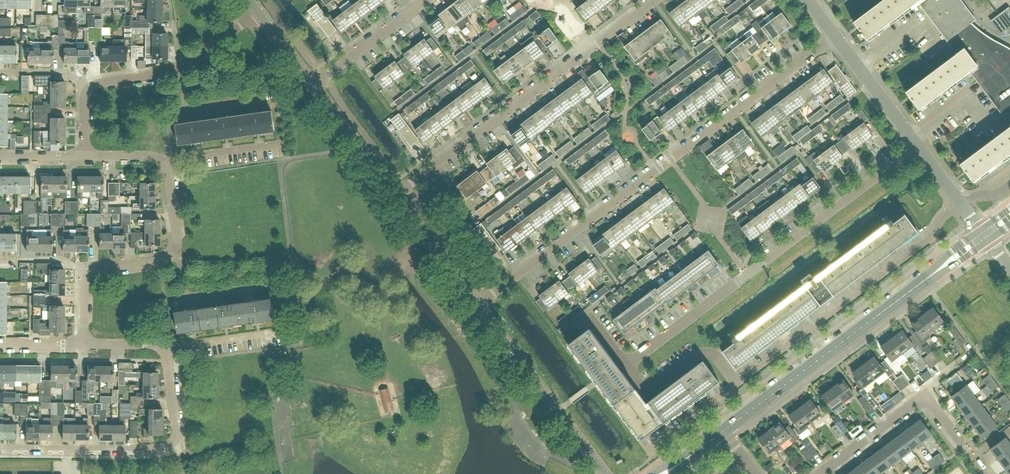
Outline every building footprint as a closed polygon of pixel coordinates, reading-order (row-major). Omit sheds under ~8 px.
[(6,8),(18,8),(18,0),(6,0),(6,8)] [(18,8),(31,8),(31,0),(18,0),(18,8)] [(76,0),(63,0),(63,13),(69,13),(69,6),(76,6),(76,0)] [(76,6),(83,6),(83,13),(94,13),(94,6),(89,6),(89,0),(76,0),(76,6)] [(100,13),(105,13),(105,6),(113,6),(113,0),(100,0),(100,6),(94,6),(94,13),(100,13)] [(113,6),(113,10),(120,10),(120,13),(125,13),(125,0),(113,0),(113,6)] [(134,2),(147,2),(147,9),(161,10),(161,0),(134,0),(134,2)] [(364,0),(359,0),(353,5),(362,18),(372,10),(364,0)] [(372,10),(382,3),(380,0),(364,0),(372,10)] [(474,10),(467,0),(454,0),(453,1),(454,3),(455,2),(465,17),(470,13),(471,14),(475,11),(474,10)] [(483,3),(481,0),(467,0),(474,10),(480,6),(480,7),(484,5),(483,3)] [(587,1),(596,14),(606,6),(602,0),(588,0),(587,1)] [(698,13),(688,0),(686,0),(682,3),(681,1),(677,4),(678,6),(689,20),(694,16),(695,17),(698,15),(698,14),(698,13)] [(707,7),(702,0),(688,0),(698,13),(704,9),(704,10),(707,8),(707,7)] [(744,3),(741,0),(737,0),(732,4),(736,9),(744,3)] [(753,11),(760,6),(756,0),(749,6),(753,11)] [(917,1),(919,0),(882,0),(853,22),(861,32),(859,33),(862,37),(864,36),(866,39),(917,1)] [(921,7),(932,21),(956,3),(954,0),(930,0),(921,7)] [(513,6),(516,10),(523,5),(520,1),(513,6)] [(587,1),(577,8),(586,21),(596,14),(587,1)] [(469,21),(465,17),(455,2),(454,3),(449,6),(448,5),(444,7),(446,9),(456,23),(460,28),(469,21)] [(971,23),(956,3),(932,21),(947,41),(971,23)] [(337,30),(317,4),(309,10),(308,10),(329,38),(329,37),(329,36),(337,30)] [(736,9),(732,4),(725,9),(729,14),(736,9)] [(353,5),(343,12),(352,25),(362,18),(353,5)] [(524,5),(516,10),(520,16),(528,10),(524,5)] [(510,14),(516,10),(513,6),(507,10),(510,14)] [(689,20),(678,6),(673,10),(672,8),(668,11),(680,27),(685,23),(686,24),(689,22),(689,20)] [(998,15),(1008,29),(1009,27),(1009,9),(1009,7),(998,15)] [(130,20),(130,26),(130,27),(152,28),(152,22),(161,22),(161,10),(147,9),(147,17),(140,17),(140,20),(130,20)] [(446,9),(441,13),(439,11),(435,14),(437,16),(447,30),(456,23),(446,9)] [(509,16),(513,21),(520,16),(516,10),(509,16)] [(537,10),(529,16),(533,21),(540,16),(537,10)] [(352,25),(343,12),(333,20),(342,33),(352,25)] [(771,20),(781,33),(791,25),(781,13),(776,17),(773,12),(768,15),(771,20)] [(729,21),(726,17),(725,15),(718,21),(721,26),(729,21)] [(741,20),(737,15),(727,22),(731,28),(741,20)] [(438,37),(447,30),(437,16),(432,20),(430,18),(426,21),(438,37)] [(506,18),(498,24),(502,29),(510,23),(506,18)] [(650,24),(651,26),(652,26),(662,40),(668,36),(669,37),(672,35),(671,34),(671,33),(661,19),(655,23),(654,21),(650,24)] [(771,40),(781,33),(771,20),(766,24),(762,19),(758,22),(757,20),(751,24),(757,32),(764,42),(769,38),(771,40)] [(523,20),(513,28),(517,33),(527,26),(523,20)] [(721,26),(718,21),(710,26),(714,32),(721,26)] [(731,28),(727,22),(717,30),(721,35),(731,28)] [(539,37),(534,40),(541,49),(546,46),(547,47),(554,42),(554,41),(558,38),(549,27),(545,23),(534,31),(539,37)] [(964,47),(977,65),(1004,45),(1002,44),(998,42),(993,40),(984,34),(978,30),(971,23),(947,41),(953,49),(955,47),(958,51),(964,47)] [(495,34),(502,29),(498,24),(491,29),(495,34)] [(130,40),(130,34),(130,27),(130,26),(124,26),(124,39),(112,39),(112,46),(112,61),(125,61),(125,40),(130,40)] [(662,40),(652,26),(651,26),(646,30),(645,28),(641,31),(642,33),(643,33),(653,47),(659,43),(660,44),(663,42),(662,40)] [(84,48),(76,48),(76,63),(89,63),(89,41),(94,41),(94,27),(87,27),(87,41),(84,41),(84,48)] [(94,46),(100,46),(100,61),(112,61),(112,46),(105,46),(105,39),(101,39),(101,27),(94,27),(94,41),(94,46)] [(152,33),(152,28),(130,27),(130,34),(145,34),(145,46),(152,46),(166,46),(166,33),(152,33)] [(514,35),(510,30),(500,37),(504,43),(514,35)] [(488,31),(481,37),(484,42),(492,37),(488,31)] [(742,42),(751,55),(761,48),(760,45),(764,42),(757,32),(752,35),(747,38),(744,34),(739,38),(742,42)] [(643,33),(642,33),(637,37),(636,35),(632,38),(633,39),(634,39),(644,54),(650,49),(651,51),(654,48),(653,47),(643,33)] [(52,49),(58,49),(58,35),(52,35),(52,41),(47,41),(47,42),(39,42),(39,63),(52,63),(52,49)] [(58,49),(63,49),(63,63),(76,63),(76,48),(76,43),(69,43),(69,41),(63,41),(63,35),(58,35),(58,49)] [(544,53),(541,49),(534,40),(531,36),(521,44),(524,48),(534,61),(544,53)] [(707,47),(714,41),(710,36),(703,42),(707,47)] [(414,46),(424,59),(434,51),(439,47),(431,37),(426,41),(425,39),(414,46)] [(477,48),(484,42),(481,37),(473,43),(477,48)] [(504,43),(500,37),(493,43),(497,48),(504,43)] [(644,54),(634,39),(633,39),(628,43),(627,41),(623,44),(630,54),(629,55),(632,60),(634,59),(637,63),(646,56),(644,54)] [(27,63),(39,63),(39,42),(32,42),(32,41),(27,41),(27,63)] [(699,53),(707,47),(703,42),(695,47),(699,53)] [(741,63),(751,55),(742,42),(732,50),(727,54),(735,64),(739,60),(741,63)] [(556,57),(564,53),(558,43),(550,47),(556,57)] [(16,45),(4,45),(4,63),(16,63),(16,45)] [(470,45),(463,50),(467,56),(474,50),(470,45)] [(491,45),(483,50),(487,56),(494,50),(491,45)] [(1009,125),(1009,49),(1005,46),(1004,45),(977,65),(969,71),(1009,125)] [(166,46),(152,46),(152,53),(145,53),(145,59),(166,59),(166,46)] [(414,67),(424,59),(414,46),(404,54),(406,56),(401,60),(409,70),(414,66),(414,67)] [(919,109),(969,71),(977,65),(964,47),(958,51),(949,59),(905,91),(919,109)] [(534,61),(524,48),(514,55),(524,68),(534,61)] [(715,48),(707,54),(711,59),(719,53),(715,48)] [(467,56),(463,50),(455,56),(459,61),(467,56)] [(514,76),(524,68),(514,55),(504,63),(514,76)] [(705,55),(698,61),(701,66),(709,61),(705,55)] [(680,67),(688,61),(684,56),(676,61),(680,67)] [(409,70),(401,60),(397,63),(395,61),(385,68),(394,81),(404,74),(404,73),(409,70)] [(475,65),(471,60),(463,65),(467,70),(475,65)] [(673,72),(680,67),(676,61),(669,67),(673,72)] [(504,83),(514,76),(504,63),(494,70),(504,83)] [(695,63),(688,68),(692,74),(699,68),(695,63)] [(856,91),(836,63),(835,64),(836,65),(828,71),(848,97),(856,91)] [(434,72),(438,77),(445,71),(441,66),(434,72)] [(718,73),(728,86),(738,79),(729,66),(718,73)] [(461,67),(454,73),(457,78),(465,72),(461,67)] [(384,89),(394,81),(385,68),(375,76),(376,78),(372,82),(379,92),(384,88),(384,89)] [(652,77),(659,73),(656,68),(649,72),(652,77)] [(596,97),(603,92),(612,85),(600,69),(596,72),(596,71),(588,77),(590,79),(585,82),(592,92),(596,97)] [(662,80),(670,74),(666,69),(659,75),(662,80)] [(813,74),(814,76),(814,75),(825,90),(830,86),(831,87),(835,85),(834,83),(823,69),(818,73),(817,71),(813,74)] [(685,70),(678,76),(682,81),(689,75),(685,70)] [(428,84),(438,77),(434,72),(424,79),(428,84)] [(728,86),(718,73),(709,81),(718,94),(728,86)] [(455,80),(451,74),(444,80),(448,85),(455,80)] [(50,81),(50,75),(34,75),(34,86),(43,86),(42,94),(50,94),(64,94),(64,81),(50,81)] [(655,86),(662,80),(659,75),(651,80),(655,86)] [(824,90),(825,90),(814,75),(814,76),(809,79),(808,78),(804,81),(805,82),(816,96),(821,92),(822,94),(826,91),(824,90)] [(475,85),(484,98),(494,90),(485,77),(475,85)] [(592,92),(585,82),(582,78),(576,82),(575,81),(571,84),(572,85),(573,85),(583,99),(589,95),(590,96),(593,93),(592,92)] [(675,78),(668,83),(672,88),(679,83),(675,78)] [(699,88),(708,101),(718,94),(709,81),(699,88)] [(441,82),(434,87),(438,93),(445,87),(441,82)] [(805,82),(800,86),(799,84),(795,87),(796,89),(807,103),(812,99),(813,101),(817,98),(815,97),(816,96),(805,82)] [(465,92),(474,105),(484,98),(475,85),(465,92)] [(583,99),(573,85),(572,85),(567,89),(566,87),(562,90),(563,92),(564,92),(574,106),(580,102),(581,103),(584,100),(583,99)] [(669,90),(665,85),(658,91),(662,96),(669,90)] [(404,94),(408,99),(415,94),(411,88),(404,94)] [(699,88),(689,96),(698,108),(708,101),(699,88)] [(435,94),(431,89),(424,95),(428,100),(435,94)] [(807,103),(796,89),(791,93),(790,91),(786,94),(787,96),(798,110),(804,106),(805,107),(808,105),(807,103)] [(455,100),(464,113),(474,105),(465,92),(455,100)] [(574,106),(564,92),(563,92),(558,96),(557,94),(553,97),(554,99),(555,99),(565,113),(565,112),(571,108),(572,109),(575,107),(574,106)] [(659,98),(655,92),(646,100),(650,105),(659,98)] [(64,94),(50,94),(50,102),(43,102),(43,105),(34,105),(34,113),(50,113),(50,107),(64,107),(64,94)] [(398,107),(408,99),(404,94),(394,101),(398,107)] [(840,94),(833,100),(837,105),(844,100),(840,94)] [(698,108),(689,96),(679,103),(688,116),(698,108)] [(787,96),(782,100),(781,98),(777,101),(778,102),(789,116),(794,112),(795,114),(799,111),(798,110),(787,96)] [(421,97),(414,102),(418,107),(425,102),(421,97)] [(565,112),(565,113),(555,99),(554,99),(549,102),(548,101),(544,104),(546,105),(556,119),(562,115),(563,116),(566,114),(565,112)] [(454,120),(464,113),(455,100),(445,107),(454,120)] [(837,105),(833,100),(825,106),(829,111),(837,105)] [(778,102),(773,106),(772,104),(768,107),(769,109),(770,109),(780,123),(786,119),(787,120),(790,118),(789,117),(789,116),(778,102)] [(688,116),(679,103),(669,110),(679,123),(688,116)] [(411,104),(404,109),(408,115),(415,109),(411,104)] [(546,105),(541,109),(539,107),(535,110),(537,112),(547,126),(553,122),(554,123),(557,120),(556,119),(546,105)] [(845,105),(840,109),(844,114),(849,110),(845,105)] [(454,120),(445,107),(435,115),(444,127),(454,120)] [(822,108),(815,113),(819,119),(826,113),(822,108)] [(780,123),(770,109),(769,109),(764,113),(763,111),(759,114),(760,116),(761,116),(771,130),(777,126),(778,127),(781,125),(780,123)] [(844,114),(840,109),(831,115),(835,121),(844,114)] [(863,122),(853,130),(863,143),(873,135),(864,122),(868,119),(861,109),(856,112),(863,122)] [(679,123),(669,110),(659,118),(665,127),(668,131),(679,123)] [(240,115),(243,135),(275,131),(272,111),(240,115)] [(537,112),(532,116),(530,114),(526,117),(528,119),(539,133),(544,129),(545,130),(548,127),(547,126),(537,112)] [(50,123),(50,131),(64,131),(64,118),(50,118),(50,113),(34,113),(34,122),(43,122),(43,123),(50,123)] [(411,147),(412,147),(411,146),(419,139),(399,113),(391,119),(390,120),(411,147)] [(819,119),(815,113),(807,119),(811,124),(819,119)] [(606,114),(599,119),(603,125),(610,119),(606,114)] [(240,115),(208,120),(211,140),(243,135),(240,115)] [(425,122),(435,135),(444,127),(435,115),(425,122)] [(638,124),(650,140),(654,137),(654,138),(662,132),(661,130),(665,127),(659,118),(658,116),(647,124),(643,120),(638,124)] [(771,130),(761,116),(760,116),(755,120),(754,118),(750,121),(762,137),(768,133),(769,134),(772,132),(771,130)] [(528,119),(523,122),(521,121),(517,124),(519,125),(530,139),(535,135),(536,136),(539,134),(539,133),(528,119)] [(603,125),(599,119),(591,125),(595,130),(603,125)] [(208,120),(176,124),(179,144),(211,140),(208,120)] [(435,135),(425,122),(415,130),(425,142),(435,135)] [(520,146),(527,142),(527,143),(531,141),(530,139),(519,125),(514,129),(512,127),(508,130),(520,146)] [(804,136),(811,130),(807,125),(800,131),(804,136)] [(823,130),(819,125),(809,132),(813,137),(823,130)] [(1009,125),(959,163),(972,181),(980,176),(985,182),(1009,163),(1009,125)] [(581,133),(585,138),(592,133),(588,127),(581,133)] [(732,134),(733,136),(734,136),(744,150),(750,146),(751,147),(754,145),(753,143),(754,143),(743,129),(737,133),(736,131),(732,134)] [(599,143),(610,135),(606,130),(595,138),(599,143)] [(839,141),(847,151),(851,148),(853,150),(863,143),(853,130),(843,137),(844,138),(839,141)] [(64,144),(64,131),(50,131),(43,131),(43,138),(42,138),(42,146),(50,146),(50,144),(64,144)] [(804,136),(800,131),(792,136),(796,141),(804,136)] [(813,137),(809,132),(799,140),(803,145),(813,137)] [(585,138),(581,133),(573,138),(577,144),(585,138)] [(744,150),(734,136),(733,136),(728,140),(727,138),(723,141),(725,143),(725,142),(735,157),(741,152),(742,154),(745,151),(744,150)] [(596,145),(593,140),(583,147),(587,152),(596,145)] [(570,141),(563,146),(567,152),(574,146),(570,141)] [(824,152),(833,165),(844,157),(842,155),(847,151),(839,141),(834,145),(834,144),(828,149),(825,145),(821,148),(824,152)] [(725,142),(725,143),(720,146),(718,145),(714,148),(716,149),(726,163),(732,159),(733,161),(736,158),(735,157),(725,142)] [(567,152),(563,146),(556,152),(559,157),(567,152)] [(785,151),(789,157),(796,151),(792,146),(785,151)] [(507,148),(497,156),(506,168),(507,168),(512,164),(515,168),(524,161),(513,147),(508,150),(507,148)] [(587,152),(583,147),(575,152),(579,158),(587,152)] [(726,164),(726,163),(716,149),(711,153),(709,151),(705,154),(713,164),(711,165),(715,170),(716,169),(717,170),(723,166),(724,167),(727,165),(726,164)] [(621,157),(616,150),(606,158),(616,170),(626,163),(625,161),(626,160),(623,155),(621,157)] [(781,162),(789,157),(785,151),(777,157),(781,162)] [(823,172),(833,165),(824,152),(818,156),(816,153),(812,156),(814,159),(814,160),(809,164),(817,174),(822,170),(823,172)] [(860,165),(864,162),(857,153),(853,156),(860,165)] [(552,154),(545,160),(549,165),(556,159),(552,154)] [(573,154),(565,160),(569,165),(577,160),(573,154)] [(507,168),(506,168),(497,156),(487,163),(488,166),(483,169),(491,179),(496,176),(503,171),(506,175),(510,172),(507,168)] [(606,178),(616,170),(606,158),(596,165),(606,178)] [(794,168),(801,163),(797,158),(790,163),(794,168)] [(549,165),(545,160),(538,165),(542,171),(549,165)] [(797,173),(805,169),(802,164),(795,168),(797,173)] [(596,165),(586,172),(596,185),(606,178),(596,165)] [(760,170),(764,176),(771,170),(767,165),(760,170)] [(784,176),(791,170),(787,165),(780,171),(784,176)] [(467,178),(477,191),(482,186),(485,189),(489,186),(486,183),(491,179),(483,169),(479,173),(477,170),(467,178)] [(553,169),(546,175),(550,180),(557,174),(553,169)] [(764,176),(760,170),(752,176),(756,181),(764,176)] [(586,193),(596,185),(586,172),(576,180),(586,193)] [(774,183),(781,178),(777,172),(770,178),(774,183)] [(516,181),(520,186),(530,179),(526,174),(516,181)] [(801,183),(810,196),(820,188),(811,176),(801,183)] [(5,193),(17,193),(17,177),(5,177),(5,193)] [(30,177),(17,177),(17,193),(30,193),(30,177)] [(45,191),(53,191),(53,177),(40,177),(40,198),(45,198),(45,191)] [(66,177),(53,177),(53,191),(53,198),(66,198),(66,177)] [(90,191),(90,177),(77,177),(77,198),(82,198),(82,191),(90,191)] [(102,177),(90,177),(90,191),(97,191),(97,198),(102,198),(102,177)] [(543,177),(536,182),(540,187),(547,182),(543,177)] [(480,195),(477,191),(467,178),(457,186),(459,188),(454,191),(461,201),(466,198),(472,194),(476,198),(480,195)] [(749,178),(742,184),(746,189),(753,183),(749,178)] [(764,191),(771,185),(767,180),(760,185),(764,191)] [(506,189),(510,194),(517,188),(520,186),(516,181),(513,183),(506,189)] [(791,191),(800,203),(810,196),(801,183),(800,184),(798,181),(789,188),(791,191)] [(108,196),(119,196),(119,183),(108,183),(108,196)] [(139,196),(154,196),(154,183),(132,183),(132,188),(139,188),(139,196)] [(533,184),(526,189),(530,195),(537,189),(533,184)] [(738,195),(746,189),(742,184),(734,189),(738,195)] [(567,187),(557,195),(566,207),(576,200),(567,187)] [(754,198),(761,193),(757,187),(750,193),(754,198)] [(665,209),(675,202),(674,201),(675,200),(672,195),(670,196),(664,188),(659,192),(657,190),(653,193),(655,195),(665,209)] [(527,197),(523,191),(513,199),(517,204),(527,197)] [(800,203),(791,191),(781,198),(790,211),(800,203)] [(556,215),(566,207),(557,195),(547,202),(556,215)] [(657,216),(665,209),(655,195),(650,199),(648,197),(644,200),(646,202),(657,216)] [(744,205),(751,200),(748,195),(740,200),(744,205)] [(154,196),(139,196),(139,203),(132,203),(132,209),(154,209),(154,196)] [(486,203),(490,209),(500,201),(496,196),(486,203)] [(790,211),(781,198),(771,205),(781,218),(790,211)] [(517,204),(513,199),(506,204),(510,210),(517,204)] [(23,200),(23,204),(23,212),(35,212),(35,200),(23,200)] [(547,202),(537,209),(546,222),(556,215),(547,202)] [(648,222),(657,216),(646,202),(641,205),(639,204),(635,207),(637,208),(648,222)] [(742,207),(738,202),(730,208),(734,213),(742,207)] [(476,211),(480,216),(490,209),(486,203),(476,211)] [(781,218),(771,205),(761,213),(771,225),(781,218)] [(504,206),(496,212),(500,217),(507,211),(504,206)] [(639,229),(648,222),(637,208),(632,212),(630,210),(626,213),(628,215),(639,229)] [(537,230),(546,222),(537,209),(527,217),(537,230)] [(722,350),(736,369),(737,369),(736,368),(820,305),(820,306),(821,306),(819,302),(827,296),(829,297),(829,296),(832,294),(833,296),(834,296),(833,295),(917,232),(918,233),(919,232),(904,213),(903,214),(904,215),(892,223),(886,215),(881,219),(888,227),(835,266),(833,263),(813,278),(809,273),(805,276),(809,281),(788,296),(791,300),(739,339),(733,330),(728,334),(735,342),(723,351),(722,350)] [(751,220),(761,233),(771,225),(761,213),(756,217),(753,214),(749,217),(751,220)] [(494,214),(486,219),(490,224),(498,219),(494,214)] [(630,236),(639,229),(628,215),(623,219),(621,217),(618,220),(619,222),(630,236)] [(527,217),(517,224),(527,237),(537,230),(527,217)] [(144,232),(159,232),(159,220),(138,219),(138,225),(144,225),(144,232)] [(761,233),(751,220),(741,228),(751,240),(761,233)] [(621,243),(630,236),(619,222),(614,226),(613,224),(609,227),(610,228),(621,243)] [(501,249),(481,223),(473,229),(493,257),(494,256),(493,255),(501,249)] [(517,224),(507,232),(517,244),(527,237),(517,224)] [(688,224),(681,229),(685,235),(692,229),(688,224)] [(99,248),(112,248),(112,233),(104,233),(104,226),(99,226),(99,248)] [(119,233),(112,233),(112,248),(124,248),(125,226),(119,226),(119,233)] [(612,249),(621,243),(610,228),(605,232),(604,230),(600,233),(601,235),(612,249)] [(38,251),(39,236),(31,236),(31,229),(25,229),(25,251),(38,251)] [(75,251),(75,236),(67,236),(67,229),(62,229),(62,251),(75,251)] [(83,236),(75,236),(75,251),(88,251),(88,229),(83,229),(83,236)] [(685,235),(681,229),(673,235),(677,240),(685,235)] [(46,236),(39,236),(38,251),(51,251),(52,230),(46,230),(46,236)] [(159,245),(159,232),(144,232),(130,232),(130,245),(136,245),(136,239),(144,239),(144,245),(159,245)] [(507,252),(517,244),(507,232),(497,239),(507,252)] [(3,234),(3,251),(15,251),(15,234),(3,234)] [(603,256),(612,249),(601,235),(596,239),(595,237),(591,240),(603,256)] [(670,237),(663,243),(667,248),(674,242),(670,237)] [(667,248),(663,243),(655,248),(659,254),(667,248)] [(708,250),(697,258),(708,272),(719,264),(708,250)] [(652,251),(645,256),(649,261),(656,256),(652,251)] [(589,258),(579,265),(588,278),(599,271),(598,270),(603,267),(595,256),(591,260),(589,258)] [(649,261),(645,256),(637,262),(641,267),(649,261)] [(698,280),(708,272),(697,258),(687,266),(698,280)] [(504,260),(500,264),(506,271),(510,267),(504,260)] [(49,282),(64,282),(64,269),(50,269),(50,263),(36,263),(36,269),(42,269),(42,274),(49,274),(49,282)] [(634,264),(627,269),(631,275),(638,269),(634,264)] [(578,286),(588,278),(579,265),(569,273),(570,275),(566,279),(573,289),(578,285),(578,286)] [(677,274),(687,288),(698,280),(687,266),(677,274)] [(631,275),(627,269),(620,275),(624,280),(631,275)] [(677,274),(666,281),(677,296),(687,288),(677,274)] [(569,292),(573,289),(566,279),(561,282),(559,280),(549,288),(559,300),(565,296),(567,299),(571,296),(569,292)] [(677,296),(666,281),(656,289),(666,302),(665,302),(666,304),(677,296)] [(33,290),(33,300),(45,300),(45,295),(64,295),(64,282),(49,282),(49,290),(33,290)] [(602,296),(609,291),(605,285),(598,291),(602,296)] [(655,287),(644,296),(655,310),(665,302),(666,302),(656,289),(655,287)] [(541,297),(536,301),(543,311),(548,308),(549,308),(559,300),(549,288),(539,295),(541,297)] [(592,304),(599,298),(595,293),(588,298),(592,304)] [(655,310),(644,296),(634,303),(645,318),(655,310)] [(239,303),(242,324),(274,319),(271,299),(239,303)] [(45,300),(33,300),(33,305),(42,306),(42,318),(49,318),(63,319),(64,306),(45,306),(45,300)] [(239,303),(207,307),(210,328),(242,324),(239,303)] [(624,311),(634,325),(645,318),(634,303),(624,311)] [(207,307),(175,312),(178,332),(210,328),(207,307)] [(922,315),(933,330),(944,322),(933,307),(922,315)] [(572,318),(580,313),(576,308),(568,313),(572,318)] [(624,334),(634,325),(624,311),(613,319),(624,334)] [(558,321),(562,326),(570,320),(566,315),(558,321)] [(928,334),(933,330),(922,315),(911,323),(919,333),(916,335),(922,344),(930,337),(928,334)] [(63,319),(49,318),(49,326),(45,326),(45,323),(39,323),(39,319),(33,319),(33,324),(39,324),(39,335),(49,335),(49,331),(63,331),(63,319)] [(966,342),(953,325),(948,328),(961,346),(966,342)] [(640,440),(718,381),(705,363),(645,408),(615,369),(586,330),(567,343),(592,377),(596,382),(640,440)] [(891,338),(902,353),(913,345),(902,330),(891,338)] [(677,338),(668,344),(676,356),(685,349),(677,338)] [(902,353),(891,338),(881,346),(892,361),(902,353)] [(927,354),(935,365),(940,361),(928,345),(923,348),(927,354)] [(922,358),(930,369),(935,365),(927,354),(922,358)] [(883,362),(880,364),(874,356),(863,364),(874,379),(885,371),(888,376),(892,373),(883,362)] [(861,390),(863,387),(874,379),(863,364),(852,373),(860,382),(857,384),(861,390)] [(966,370),(970,376),(979,370),(975,364),(966,370)] [(15,365),(3,365),(3,380),(15,380),(15,365)] [(15,365),(15,380),(21,380),(21,384),(28,384),(28,380),(27,380),(28,365),(15,365)] [(39,380),(38,401),(45,401),(45,380),(40,380),(40,366),(28,365),(27,380),(28,380),(39,380)] [(45,380),(45,401),(50,401),(50,387),(55,387),(55,380),(63,380),(63,366),(50,366),(50,381),(45,380)] [(63,366),(63,380),(71,380),(71,387),(76,387),(76,366),(63,366)] [(81,390),(81,400),(88,400),(88,391),(93,391),(94,381),(100,381),(100,366),(87,366),(87,380),(82,380),(81,390)] [(100,366),(100,381),(107,381),(107,388),(112,388),(113,366),(100,366)] [(157,372),(135,372),(118,372),(118,385),(124,385),(124,377),(143,377),(142,385),(157,385),(157,372)] [(902,374),(897,378),(905,388),(910,384),(902,374)] [(982,380),(986,386),(994,380),(989,374),(982,380)] [(900,392),(905,388),(897,378),(892,381),(900,392)] [(832,388),(844,402),(854,394),(843,379),(832,388)] [(951,397),(959,407),(974,395),(973,394),(979,389),(972,380),(951,397)] [(994,380),(986,386),(991,392),(999,386),(994,380)] [(157,398),(157,385),(142,385),(142,393),(135,392),(135,396),(130,396),(130,403),(143,403),(143,398),(157,398)] [(833,410),(844,402),(832,388),(822,396),(833,410)] [(385,394),(382,395),(385,410),(389,409),(389,407),(393,406),(389,391),(385,392),(385,394)] [(3,401),(15,401),(15,392),(3,392),(3,401)] [(868,392),(863,396),(874,411),(879,407),(868,392)] [(997,400),(1002,406),(1009,400),(1005,394),(997,400)] [(982,405),(974,395),(959,407),(966,417),(982,405)] [(857,399),(869,415),(874,411),(863,396),(857,399)] [(810,399),(800,407),(811,422),(821,414),(810,399)] [(1002,406),(1007,412),(1009,410),(1009,401),(1009,400),(1002,406)] [(43,424),(39,424),(38,439),(51,439),(52,418),(57,418),(57,402),(50,402),(50,418),(43,418),(43,424)] [(75,439),(75,425),(67,425),(67,418),(64,418),(64,402),(57,402),(57,418),(62,418),(62,439),(75,439)] [(101,403),(93,403),(93,415),(99,415),(99,418),(98,439),(111,439),(111,425),(106,425),(106,410),(101,410),(101,403)] [(124,419),(130,419),(130,403),(119,403),(119,423),(111,423),(111,425),(111,439),(124,439),(124,419)] [(147,414),(147,421),(162,422),(162,409),(143,408),(143,403),(130,403),(130,409),(141,409),(141,414),(147,414)] [(989,416),(982,405),(966,417),(974,427),(989,416)] [(806,426),(811,422),(800,407),(789,416),(796,426),(793,428),(798,435),(808,428),(806,426)] [(997,426),(989,416),(974,427),(981,438),(995,427),(997,426)] [(3,424),(3,439),(15,439),(15,424),(9,424),(9,417),(2,417),(2,424),(3,424)] [(26,439),(38,439),(39,424),(31,424),(31,417),(26,417),(26,439)] [(82,425),(75,425),(75,439),(88,439),(88,418),(82,418),(82,425)] [(922,443),(932,435),(920,419),(910,427),(922,443)] [(841,420),(836,424),(843,434),(849,430),(841,420)] [(162,434),(162,422),(147,421),(147,428),(143,428),(143,437),(148,437),(148,434),(162,434)] [(769,430),(780,445),(789,438),(792,443),(798,438),(789,425),(784,429),(779,422),(769,430)] [(839,438),(843,434),(836,424),(831,428),(839,438)] [(922,443),(910,427),(900,435),(912,450),(922,443)] [(798,469),(780,445),(769,430),(758,438),(769,453),(774,449),(784,463),(785,463),(786,464),(783,467),(787,473),(791,470),(792,472),(798,469)] [(902,458),(912,450),(900,435),(890,442),(902,458)] [(998,459),(1009,450),(1009,443),(1006,437),(990,449),(998,459)] [(891,465),(902,458),(890,442),(880,450),(891,465)] [(810,443),(805,447),(813,457),(818,453),(810,443)] [(808,461),(813,457),(805,447),(800,451),(808,461)] [(881,473),(891,465),(880,450),(870,457),(881,473)] [(998,459),(1005,469),(1009,466),(1009,450),(998,459)] [(939,453),(933,458),(939,465),(945,461),(939,453)] [(870,457),(859,465),(866,473),(880,473),(881,473),(870,457)] [(939,465),(933,458),(927,462),(933,470),(939,465)] [(859,465),(849,472),(851,473),(866,473),(859,465)]
